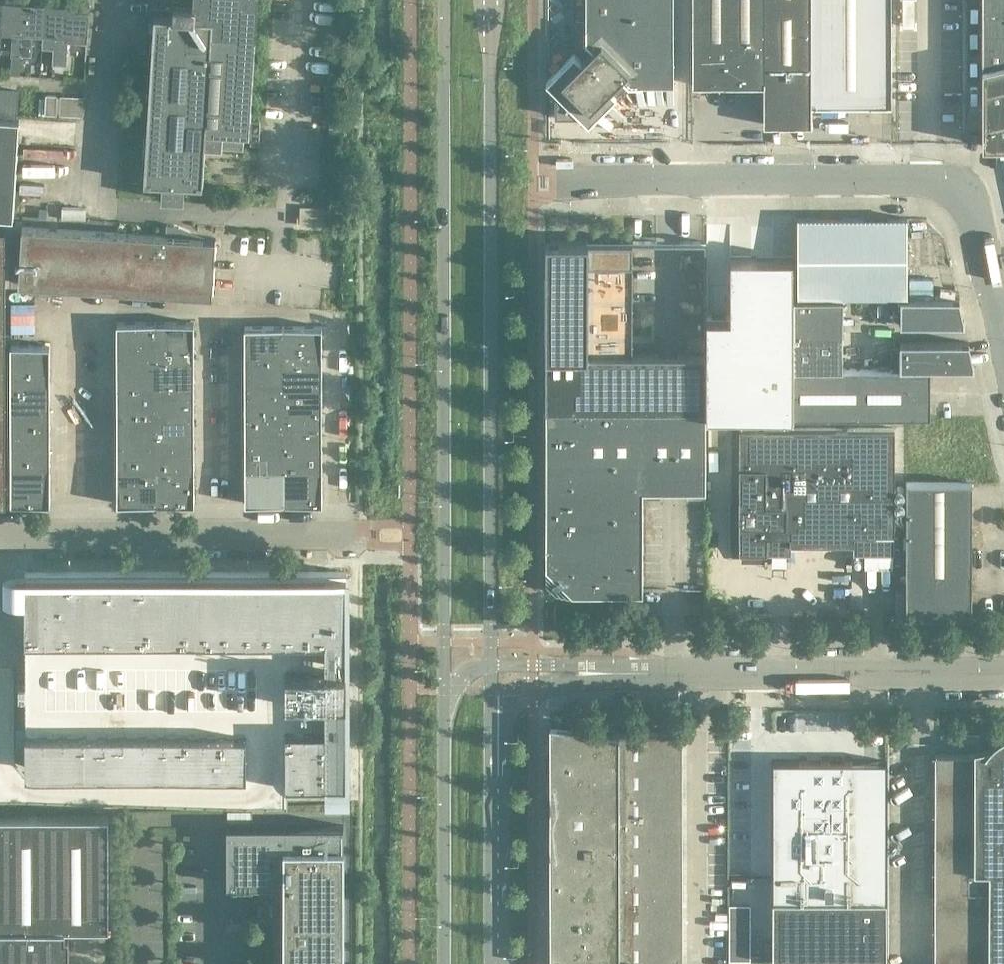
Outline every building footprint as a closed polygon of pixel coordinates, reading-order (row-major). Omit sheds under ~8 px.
[(2,30),(12,30),(11,55),(10,73),(19,74),(21,54),(23,31),(25,0),(3,0),(2,30)] [(41,0),(25,0),(23,31),(21,54),(31,55),(33,31),(43,32),(44,32),(46,0),(41,0)] [(65,2),(46,0),(44,32),(43,32),(42,47),(53,48),(52,63),(66,64),(68,37),(63,36),(65,2)] [(152,61),(144,181),(162,182),(161,198),(183,199),(184,183),(202,184),(205,144),(242,146),(243,131),(248,132),(256,0),(194,0),(194,4),(173,3),(172,15),(150,13),(149,20),(154,21),(152,61)] [(546,42),(560,42),(573,54),(546,82),(555,91),(555,115),(580,115),(588,124),(617,96),(615,94),(627,83),(628,84),(674,84),(674,0),(546,0),(546,42)] [(692,84),(763,84),(763,0),(692,0),(692,84)] [(763,84),(763,124),(811,124),(811,0),(763,0),(763,84)] [(812,104),(891,104),(892,0),(812,0),(812,104)] [(982,65),(1003,60),(1003,0),(982,0),(982,65)] [(74,2),(65,2),(63,36),(68,37),(88,38),(89,7),(74,6),(74,2)] [(981,45),(971,45),(971,74),(982,74),(981,45)] [(982,65),(982,144),(1003,144),(1003,60),(982,65)] [(40,65),(31,65),(31,73),(39,73),(40,65)] [(16,116),(17,91),(0,89),(0,115),(16,116)] [(56,115),(57,94),(45,94),(44,114),(56,115)] [(83,96),(60,95),(59,115),(82,116),(83,96)] [(0,117),(0,217),(13,218),(20,118),(0,117)] [(259,145),(260,121),(251,120),(250,144),(259,145)] [(329,120),(329,133),(344,133),(344,120),(329,120)] [(907,218),(798,218),(798,296),(907,296),(907,218)] [(166,235),(22,226),(18,283),(212,294),(215,238),(205,237),(205,236),(175,225),(166,224),(166,235)] [(632,239),(546,239),(546,276),(546,300),(546,350),(546,404),(546,409),(706,409),(706,354),(633,354),(632,239)] [(730,316),(706,316),(706,354),(706,409),(706,416),(793,416),(793,256),(730,256),(730,316)] [(842,297),(794,297),(794,333),(842,333),(842,297)] [(959,298),(900,297),(900,323),(964,324),(963,319),(959,298)] [(117,322),(117,358),(156,358),(155,322),(117,322)] [(194,322),(155,322),(156,358),(194,358),(194,322)] [(244,326),(244,362),(283,362),(283,326),(244,326)] [(322,326),(283,326),(283,362),(322,362),(322,326)] [(842,333),(794,333),(794,369),(842,368),(842,333)] [(899,344),(891,344),(891,368),(930,367),(974,367),(973,363),(966,363),(966,351),(968,351),(968,341),(899,341),(899,344)] [(11,345),(11,381),(50,381),(50,345),(11,345)] [(156,358),(117,358),(117,385),(156,385),(156,358)] [(194,358),(156,358),(156,385),(194,385),(194,358)] [(283,362),(244,362),(244,388),(283,388),(283,362)] [(322,362),(283,362),(283,388),(322,388),(322,362)] [(891,368),(842,368),(794,369),(794,416),(906,416),(930,416),(930,398),(933,398),(933,391),(930,391),(930,367),(891,368)] [(11,381),(11,410),(50,409),(50,381),(11,381)] [(156,385),(117,385),(117,412),(156,412),(156,385)] [(194,385),(156,385),(156,412),(194,412),(194,385)] [(283,388),(244,388),(245,414),(283,414),(283,388)] [(322,388),(283,388),(283,414),(322,414),(322,388)] [(11,410),(11,439),(50,438),(50,409),(11,410)] [(706,409),(546,409),(546,582),(548,585),(547,586),(553,592),(554,591),(556,593),(643,593),(643,482),(706,482),(706,409)] [(156,412),(117,412),(117,440),(156,440),(156,412)] [(194,412),(156,412),(156,440),(194,440),(194,412)] [(283,414),(245,414),(245,441),(283,441),(283,414)] [(322,414),(283,414),(283,441),(322,441),(322,414)] [(894,428),(740,428),(740,551),(767,551),(767,553),(772,553),(772,563),(786,563),(786,553),(791,553),(791,542),(853,542),(853,553),(861,553),(894,552),(894,428)] [(50,438),(11,439),(11,468),(50,467),(50,438)] [(156,440),(117,440),(117,467),(156,467),(156,440)] [(194,440),(156,440),(156,467),(194,467),(194,440)] [(283,441),(245,441),(245,467),(283,467),(283,441)] [(322,441),(283,441),(283,467),(322,467),(322,441)] [(50,467),(11,468),(11,504),(50,503),(50,467)] [(156,467),(117,467),(117,503),(156,503),(156,467)] [(194,467),(156,467),(156,503),(194,503),(194,467)] [(283,467),(245,467),(245,503),(284,503),(283,467)] [(322,467),(283,467),(284,503),(322,503),(322,467)] [(972,482),(906,482),(906,571),(972,571),(972,482)] [(347,571),(25,572),(25,633),(325,633),(325,653),(347,653),(347,571)] [(906,616),(972,616),(972,571),(906,571),(906,616)] [(347,662),(285,662),(286,693),(347,693),(347,662)] [(325,722),(285,722),(285,777),(287,777),(344,777),(347,777),(347,702),(325,702),(325,722)] [(682,732),(619,732),(619,731),(550,723),(550,745),(547,751),(546,759),(546,767),(546,774),(547,780),(549,790),(550,793),(550,847),(549,847),(549,963),(682,963),(682,732)] [(247,726),(25,727),(25,768),(246,767),(247,767),(247,726)] [(935,754),(935,963),(1003,963),(1003,734),(998,738),(992,743),(985,751),(983,754),(935,754)] [(773,901),(887,901),(887,744),(869,744),(853,760),(773,760),(773,901)] [(246,777),(127,778),(127,800),(246,799),(246,777)] [(0,815),(0,963),(65,963),(65,936),(65,927),(109,927),(109,815),(0,815)] [(227,825),(227,884),(283,884),(283,963),(344,963),(344,845),(343,845),(343,825),(227,825)] [(773,901),(772,960),(886,960),(887,901),(773,901)] [(751,902),(730,903),(730,958),(752,958),(751,902)]
